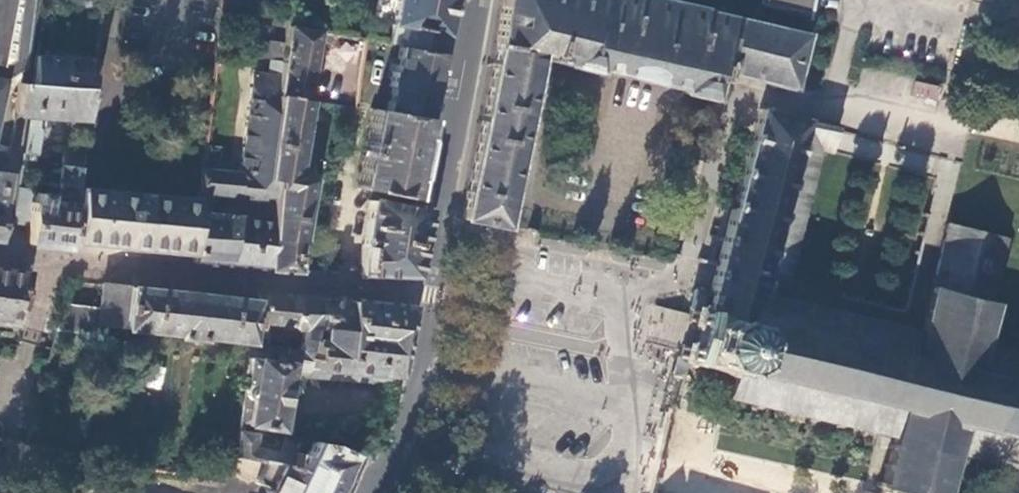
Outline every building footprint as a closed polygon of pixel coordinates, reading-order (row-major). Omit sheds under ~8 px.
[(7,80),(27,68),(35,0),(0,0),(0,109),(7,80)] [(45,2),(102,11),(103,0),(45,0),(45,2)] [(442,51),(449,18),(452,0),(397,0),(389,43),(399,45),(442,51)] [(493,50),(460,210),(458,209),(457,214),(459,214),(458,220),(498,226),(499,229),(502,232),(506,232),(507,228),(504,227),(540,54),(547,55),(546,60),(566,65),(566,66),(597,73),(598,70),(682,90),(681,93),(712,100),(718,79),(726,81),(728,75),(728,72),(745,76),(752,50),(753,48),(754,47),(755,45),(756,44),(757,43),(759,41),(761,40),(762,40),(763,39),(765,38),(766,38),(803,39),(804,36),(806,37),(807,33),(804,32),(701,9),(701,7),(667,0),(502,0),(493,50)] [(760,4),(808,14),(810,0),(760,0),(760,4)] [(279,76),(277,95),(306,100),(317,40),(323,40),(323,43),(331,45),(332,35),(285,28),(279,76)] [(793,87),(803,39),(766,38),(765,38),(763,39),(762,40),(761,40),(759,41),(757,43),(756,44),(755,45),(754,47),(753,48),(752,50),(745,76),(728,72),(728,75),(769,85),(768,89),(771,90),(772,85),(783,88),(782,92),(784,93),(785,88),(788,89),(788,91),(794,92),(795,87),(793,87)] [(371,65),(381,67),(386,43),(364,39),(361,61),(372,63),(371,65)] [(386,112),(428,119),(434,88),(442,51),(399,45),(394,72),(391,72),(389,85),(391,86),(386,112)] [(85,120),(95,58),(37,56),(33,84),(19,83),(15,114),(30,115),(25,151),(36,153),(38,139),(40,117),(85,120)] [(210,170),(210,165),(213,166),(223,95),(212,93),(198,197),(191,254),(190,262),(220,265),(268,269),(276,177),(265,175),(277,95),(279,76),(254,73),(239,174),(210,170)] [(914,81),(912,96),(937,100),(940,85),(914,81)] [(276,177),(268,269),(282,270),(297,271),(299,231),(308,181),(293,177),(306,100),(277,95),(265,175),(276,177)] [(748,315),(760,272),(800,120),(758,109),(706,304),(713,306),(712,309),(743,316),(744,314),(748,315)] [(356,188),(412,198),(420,160),(428,119),(386,112),(374,110),(356,188)] [(800,120),(760,272),(777,276),(787,279),(803,216),(819,151),(828,153),(831,140),(833,133),(837,133),(838,129),(834,128),(834,124),(829,123),(828,127),(800,120)] [(5,175),(8,153),(0,152),(0,220),(5,175)] [(18,186),(13,223),(28,225),(26,244),(46,246),(67,249),(69,242),(77,184),(81,153),(63,152),(59,196),(33,192),(33,190),(18,186)] [(95,186),(77,184),(69,242),(87,243),(127,247),(169,252),(191,254),(198,197),(95,186)] [(370,201),(358,273),(412,276),(424,210),(370,201)] [(982,279),(993,282),(1004,239),(946,224),(931,283),(936,285),(935,288),(947,292),(948,287),(955,289),(966,292),(970,293),(973,281),(981,283),(982,279)] [(322,243),(318,271),(336,273),(339,245),(322,243)] [(11,333),(27,272),(0,269),(0,331),(11,333)] [(787,279),(777,276),(760,272),(748,315),(744,314),(743,316),(712,309),(713,306),(706,304),(705,308),(688,304),(679,341),(675,356),(674,356),(670,372),(671,376),(678,378),(730,390),(729,397),(753,402),(752,407),(756,409),(758,403),(781,409),(779,414),(784,415),(786,410),(808,415),(807,420),(812,422),(813,416),(835,422),(834,425),(839,426),(839,423),(863,428),(863,432),(867,433),(867,429),(893,435),(890,444),(889,443),(887,448),(889,448),(888,453),(885,463),(883,463),(882,467),(884,468),(880,482),(875,480),(873,485),(879,487),(878,492),(881,492),(883,492),(885,488),(902,492),(940,492),(951,455),(959,458),(960,452),(974,456),(978,457),(976,461),(982,463),(983,458),(1000,462),(998,468),(1003,469),(1005,463),(1018,467),(1018,355),(977,344),(993,282),(982,279),(981,283),(973,281),(970,293),(966,292),(965,296),(953,293),(955,289),(948,287),(947,292),(935,288),(936,285),(931,283),(930,288),(927,287),(925,291),(929,292),(925,307),(922,306),(920,312),(923,312),(921,319),(915,317),(904,314),(903,321),(900,330),(892,327),(893,323),(886,321),(884,326),(847,316),(840,314),(841,310),(833,308),(832,312),(791,302),(793,293),(797,282),(787,279)] [(252,324),(257,302),(203,296),(103,285),(100,308),(62,303),(53,339),(75,342),(77,332),(97,335),(99,323),(124,325),(124,327),(176,334),(176,336),(201,339),(202,336),(249,343),(250,336),(251,329),(252,324)] [(258,293),(257,302),(252,324),(302,329),(299,350),(308,351),(310,339),(312,331),(317,298),(279,295),(258,293)] [(408,307),(317,298),(312,331),(317,332),(316,340),(400,349),(403,329),(408,307)] [(394,376),(400,349),(316,340),(310,339),(308,351),(306,370),(394,376)] [(393,381),(394,376),(306,370),(308,351),(299,350),(249,343),(238,424),(279,430),(288,373),(305,374),(305,377),(371,382),(372,379),(393,381)] [(839,426),(834,425),(831,437),(864,444),(867,433),(863,432),(863,428),(839,423),(839,426)] [(254,434),(238,431),(234,456),(275,464),(288,470),(292,453),(296,438),(283,436),(278,452),(252,447),(254,434)] [(234,456),(228,469),(226,473),(245,483),(251,479),(254,480),(253,482),(266,489),(264,492),(338,492),(339,490),(358,452),(310,443),(302,457),(292,453),(288,470),(275,464),(234,456)] [(226,473),(228,469),(218,467),(215,482),(221,483),(226,473)]
